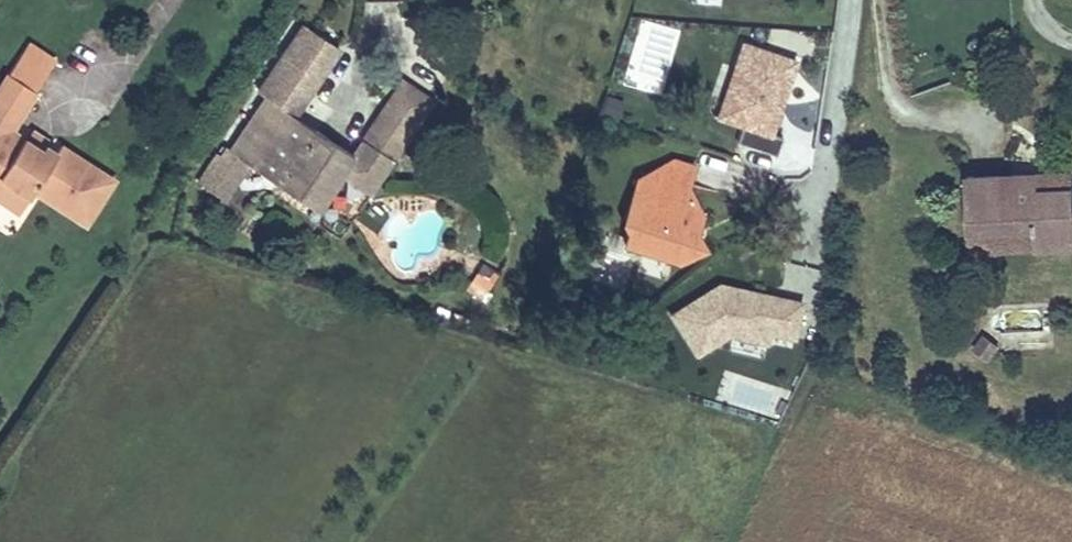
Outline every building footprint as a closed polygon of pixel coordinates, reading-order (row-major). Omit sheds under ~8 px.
[(300,26),(236,125),(262,140),(283,109),(328,43),(300,26)] [(740,125),(736,142),(773,151),(796,53),(736,39),(717,120),(740,125)] [(0,70),(0,102),(13,111),(35,80),(6,61),(0,70)] [(379,197),(428,91),(391,74),(342,180),(379,197)] [(615,120),(624,99),(608,92),(599,114),(615,120)] [(0,102),(0,182),(2,186),(29,187),(77,223),(110,176),(83,159),(75,170),(61,158),(69,147),(51,137),(42,143),(44,130),(27,120),(18,131),(6,123),(13,111),(0,102)] [(262,140),(236,125),(194,190),(225,210),(248,172),(314,212),(349,154),(283,109),(262,140)] [(668,153),(632,171),(616,219),(626,224),(620,241),(641,247),(642,233),(671,240),(689,227),(680,216),(690,210),(699,181),(684,177),(688,160),(668,153)] [(1063,178),(1024,179),(1025,195),(1062,193),(1063,178)] [(961,233),(1028,231),(1029,254),(1071,251),(1071,215),(1061,215),(1062,193),(1025,195),(1024,179),(957,182),(961,233)] [(13,208),(29,187),(2,186),(0,182),(0,198),(13,208)] [(642,233),(641,247),(671,257),(697,238),(689,227),(671,240),(642,233)] [(1028,231),(961,233),(963,255),(1029,254),(1028,231)] [(484,300),(498,270),(476,261),(463,291),(484,300)] [(672,331),(767,351),(770,335),(794,340),(803,302),(684,276),(672,331)]
